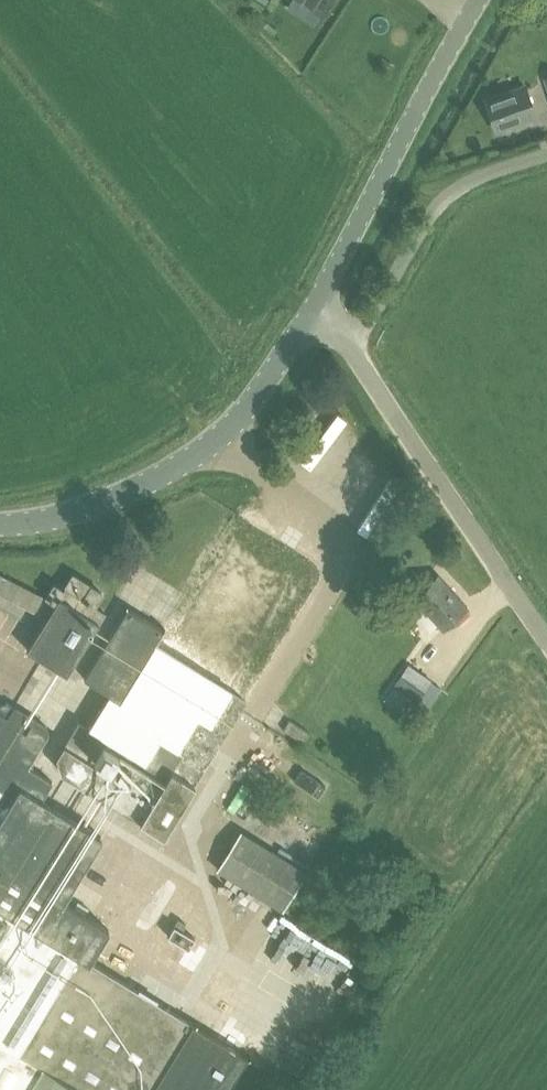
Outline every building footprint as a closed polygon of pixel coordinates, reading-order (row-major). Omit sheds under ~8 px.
[(287,5),(320,27),(338,0),(291,0),(287,5)] [(361,64),(348,75),(357,86),(370,75),(361,64)] [(536,115),(526,87),(486,101),(496,129),(536,115)] [(323,415),(287,467),(299,476),(336,424),(323,415)] [(21,613),(24,606),(41,614),(47,603),(38,598),(41,590),(0,570),(0,603),(21,613)] [(45,596),(55,603),(27,648),(67,673),(99,620),(106,611),(97,604),(104,591),(73,571),(63,588),(53,582),(45,596)] [(457,623),(470,612),(466,607),(468,606),(439,573),(414,596),(443,629),(454,619),(457,623)] [(408,696),(416,703),(430,683),(433,679),(410,663),(393,686),(394,687),(408,696)] [(248,1056),(90,960),(109,928),(63,900),(102,836),(42,799),(53,781),(29,766),(49,732),(47,726),(14,705),(8,716),(0,711),(0,1089),(227,1089),(248,1056)] [(64,743),(58,755),(61,770),(95,793),(164,835),(195,784),(171,769),(167,775),(89,726),(79,719),(64,743)] [(304,741),(310,731),(290,719),(285,729),(304,741)] [(319,796),(326,785),(301,768),(294,780),(319,796)] [(223,799),(237,807),(250,783),(235,775),(223,799)] [(272,813),(249,798),(240,812),(263,826),(272,813)] [(307,870),(241,828),(217,868),(283,910),(307,870)] [(266,935),(276,942),(289,922),(279,916),(266,935)] [(168,935),(189,948),(195,937),(183,929),(186,923),(178,918),(168,935)] [(262,982),(277,985),(281,971),(265,967),(262,982)]
